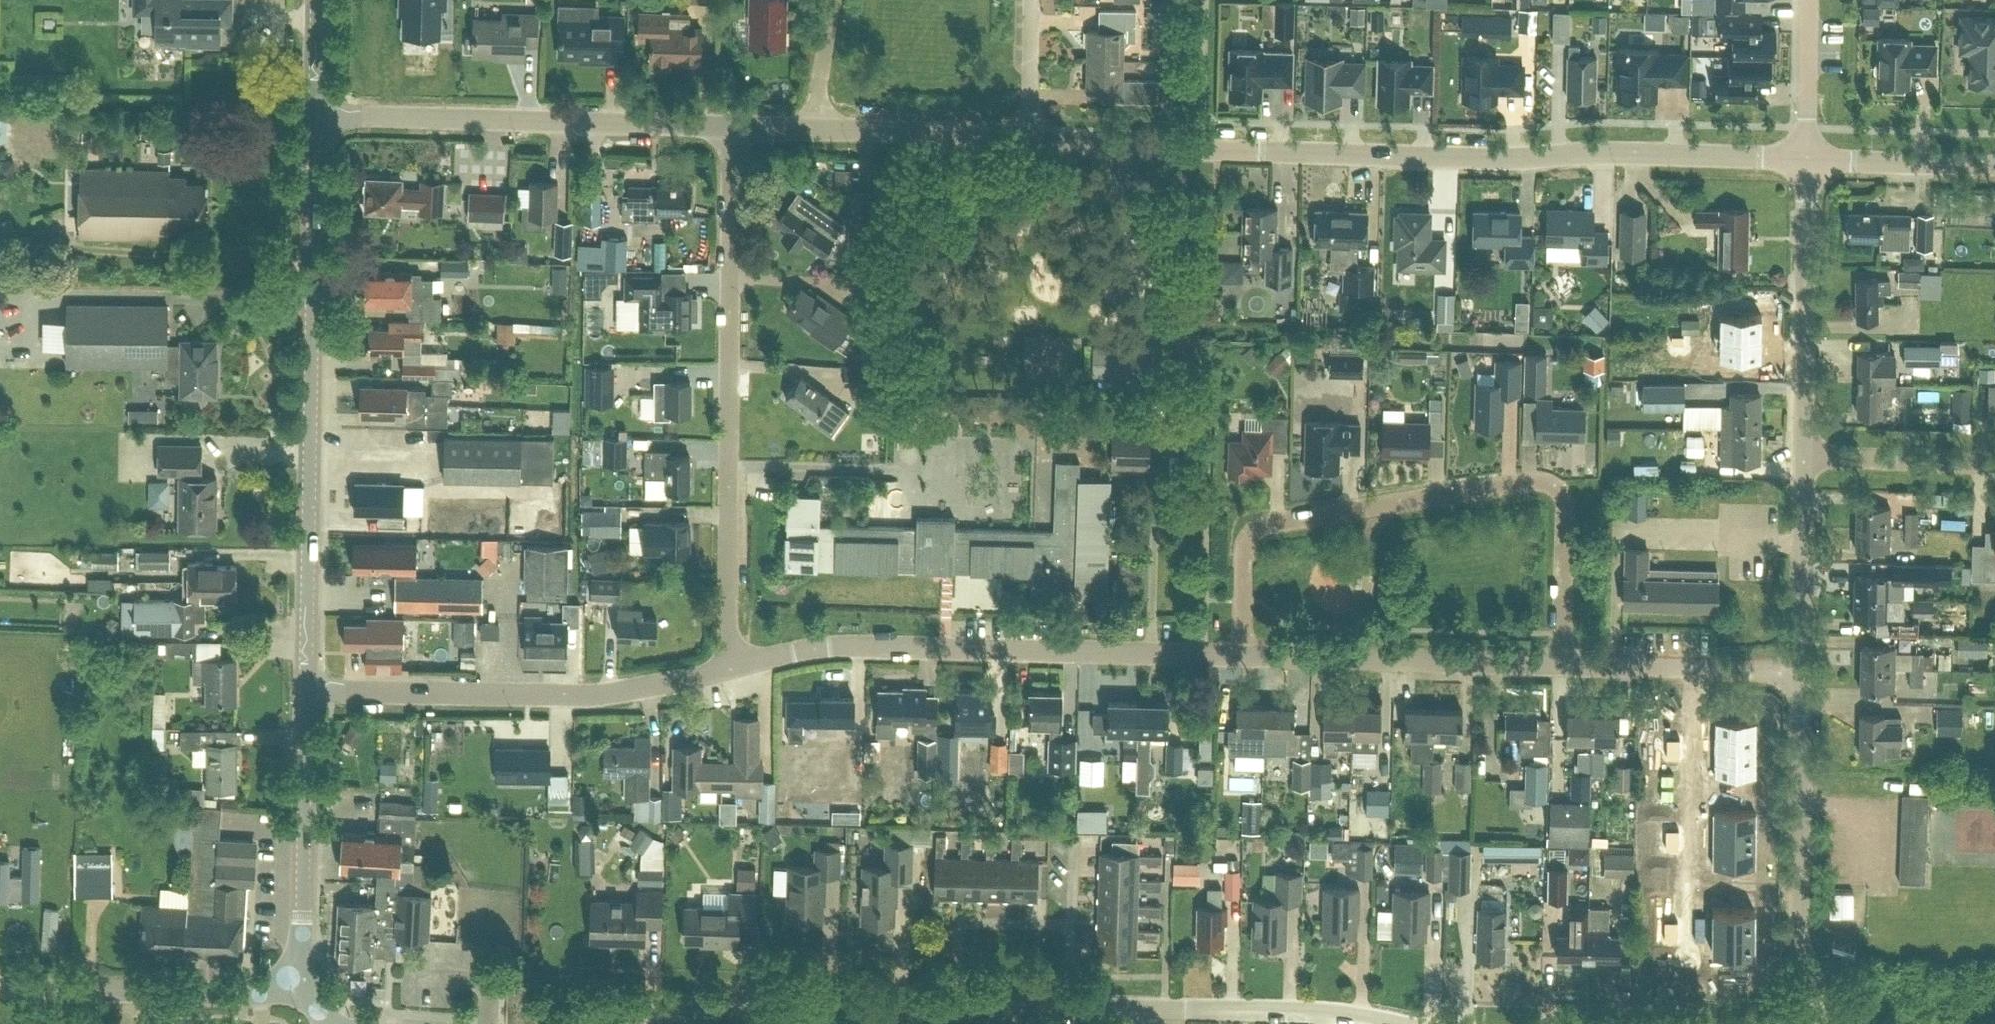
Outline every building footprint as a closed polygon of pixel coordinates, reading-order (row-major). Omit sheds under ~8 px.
[(233,0),(145,0),(144,12),(157,12),(156,43),(220,44),(220,22),(232,23),(233,0)] [(400,1),(404,2),(404,33),(437,34),(438,5),(443,5),(444,0),(400,0),(400,1)] [(785,0),(750,0),(748,45),(784,46),(785,0)] [(1274,34),(1292,34),(1292,2),(1274,2),(1274,34)] [(1863,4),(1864,19),(1879,18),(1878,3),(1863,4)] [(623,17),(591,16),(591,6),(560,5),(559,22),(560,22),(559,55),(592,55),(591,60),(609,60),(610,46),(622,46),(623,17)] [(1536,9),(1520,8),(1519,26),(1535,26),(1536,9)] [(1108,9),(1107,19),(1107,31),(1087,30),(1087,59),(1123,59),(1123,40),(1135,40),(1136,9),(1108,9)] [(1552,40),(1569,40),(1570,11),(1553,11),(1552,40)] [(668,26),(668,13),(639,12),(639,39),(650,39),(650,62),(653,62),(653,65),(655,68),(667,68),(670,65),(670,62),(699,63),(700,27),(668,26)] [(1775,30),(1761,30),(1761,13),(1720,13),(1719,37),(1733,37),(1732,55),(1771,56),(1771,57),(1775,57),(1775,30)] [(474,49),(474,52),(506,53),(506,58),(524,58),(524,43),(537,44),(537,16),(504,15),(504,19),(475,18),(475,37),(467,36),(466,49),(474,49)] [(1961,16),(1960,50),(1971,51),(1970,83),(1976,83),(1979,87),(1990,87),(1994,84),(1994,17),(1961,16)] [(1646,41),(1659,42),(1660,28),(1646,27),(1646,41)] [(1538,31),(1526,31),(1526,53),(1538,53),(1538,31)] [(1909,71),(1935,72),(1936,44),(1909,43),(1910,38),(1879,37),(1878,61),(1876,63),(1874,65),(1874,70),(1875,72),(1878,74),(1877,84),(1908,85),(1909,71)] [(1579,44),(1569,44),(1568,56),(1567,56),(1567,97),(1595,97),(1596,57),(1578,56),(1579,44)] [(1657,49),(1619,48),(1617,98),(1621,98),(1623,101),(1625,102),(1630,102),(1633,101),(1634,98),(1655,99),(1656,84),(1661,79),(1664,82),(1685,82),(1686,54),(1657,53),(1657,49)] [(1229,49),(1228,97),(1260,98),(1261,83),(1291,84),(1291,52),(1261,51),(1261,50),(1229,49)] [(1714,98),(1747,98),(1756,98),(1756,82),(1771,82),(1771,57),(1771,56),(1732,55),(1728,55),(1728,74),(1715,74),(1714,98)] [(1497,57),(1464,56),(1463,99),(1495,100),(1496,90),(1522,91),(1522,65),(1496,64),(1497,57)] [(1123,59),(1087,59),(1086,88),(1102,88),(1102,101),(1158,102),(1158,79),(1123,79),(1123,59)] [(1338,59),(1309,59),(1308,98),(1335,99),(1335,87),(1344,87),(1344,89),(1360,89),(1361,63),(1338,63),(1338,59)] [(1410,60),(1378,59),(1377,101),(1391,101),(1393,104),(1402,104),(1405,102),(1409,102),(1409,90),(1431,91),(1432,65),(1410,64),(1410,60)] [(208,228),(208,181),(186,181),(187,175),(170,174),(170,169),(80,168),(79,236),(169,238),(169,227),(208,228)] [(400,204),(420,205),(420,211),(443,212),(445,180),(421,179),(421,187),(401,186),(401,179),(367,177),(367,180),(365,182),(364,189),(367,190),(366,210),(400,211),(400,204)] [(530,181),(528,206),(523,206),(522,227),(539,228),(540,216),(556,217),(558,183),(530,181)] [(588,184),(588,205),(588,223),(601,223),(601,184),(588,184)] [(656,186),(628,185),(627,199),(648,199),(648,202),(656,202),(655,211),(689,213),(691,186),(656,184),(656,186)] [(843,224),(799,193),(779,221),(788,228),(783,235),(798,246),(803,238),(822,252),(843,224)] [(469,194),(468,218),(504,219),(505,195),(469,194)] [(1244,207),(1242,251),(1266,251),(1266,281),(1292,282),(1293,248),(1277,248),(1278,208),(1244,207)] [(1720,209),(1696,209),(1696,224),(1719,225),(1718,264),(1747,264),(1748,208),(1721,207),(1720,209)] [(1548,208),(1547,241),(1583,242),(1582,260),(1606,261),(1607,231),(1592,230),(1593,210),(1548,208)] [(1330,271),(1344,271),(1343,291),(1374,292),(1374,272),(1356,272),(1357,246),(1366,246),(1368,211),(1316,209),(1315,244),(1331,245),(1330,271)] [(873,210),(849,210),(849,250),(873,250),(873,210)] [(1474,210),(1473,242),(1506,243),(1505,264),(1533,264),(1533,235),(1520,235),(1520,211),(1474,210)] [(1846,237),(1880,238),(1880,247),(1906,248),(1907,227),(1908,213),(1880,212),(1880,211),(1847,210),(1846,237)] [(1644,211),(1621,211),(1620,253),(1643,254),(1644,211)] [(1396,216),(1395,246),(1399,246),(1398,268),(1444,269),(1445,245),(1429,244),(1430,213),(1400,212),(1400,216),(1396,216)] [(1988,226),(1988,212),(1970,212),(1971,226),(1988,226)] [(1916,213),(1915,248),(1930,248),(1930,213),(1916,213)] [(573,221),(557,221),(556,253),(572,253),(573,221)] [(587,248),(588,263),(623,261),(621,231),(606,232),(607,247),(587,248)] [(1365,247),(1365,259),(1380,260),(1380,248),(1365,247)] [(445,260),(445,274),(469,274),(469,260),(445,260)] [(1928,271),(1898,269),(1897,286),(1919,287),(1920,285),(1928,285),(1928,271)] [(377,305),(409,305),(409,318),(440,318),(440,296),(433,296),(433,278),(411,278),(411,271),(379,270),(379,271),(362,271),(362,303),(377,303),(377,305)] [(697,298),(690,298),(690,292),(662,291),(663,274),(626,272),(625,295),(640,295),(638,327),(663,328),(664,323),(688,325),(689,319),(696,319),(697,298)] [(1882,278),(1882,277),(1854,278),(1855,320),(1877,319),(1877,301),(1882,301),(1882,290),(1890,289),(1890,278),(1882,278)] [(872,308),(874,282),(853,281),(850,306),(872,308)] [(801,287),(786,308),(812,327),(809,330),(832,346),(852,318),(817,293),(814,297),(801,287)] [(1654,302),(1712,303),(1712,289),(1654,289),(1654,302)] [(167,303),(68,303),(67,362),(166,363),(166,369),(175,378),(181,378),(181,392),(192,392),(194,394),(202,395),(203,393),(216,393),(216,375),(217,375),(217,356),(216,356),(216,338),(181,338),(181,347),(167,347),(167,303)] [(1907,306),(1908,319),(1921,318),(1920,305),(1907,306)] [(42,315),(44,344),(64,343),(63,313),(42,315)] [(1720,313),(1719,335),(1761,335),(1761,314),(1720,313)] [(405,375),(449,376),(470,377),(470,360),(436,359),(436,351),(421,350),(422,322),(404,322),(404,329),(370,328),(369,351),(403,352),(403,350),(406,350),(405,375)] [(566,335),(567,325),(497,322),(496,341),(515,342),(515,333),(566,335)] [(1683,334),(1671,334),(1671,342),(1683,342),(1683,334)] [(1719,335),(1719,356),(1761,356),(1761,335),(1719,335)] [(1940,362),(1940,345),(1903,345),(1903,362),(1940,362)] [(1155,375),(1155,347),(1093,346),(1092,374),(1155,375)] [(1401,361),(1438,361),(1438,351),(1401,350),(1401,361)] [(1838,381),(1856,380),(1854,350),(1836,351),(1838,381)] [(1363,352),(1330,351),(1329,375),(1363,376),(1363,352)] [(1858,351),(1857,382),(1892,383),(1894,383),(1895,352),(1858,351)] [(1525,354),(1524,389),(1545,389),(1546,354),(1525,354)] [(1475,381),(1474,425),(1503,426),(1503,404),(1519,405),(1520,361),(1495,360),(1495,382),(1475,381)] [(587,402),(610,403),(610,364),(587,364),(587,402)] [(616,366),(617,394),(634,393),(633,366),(616,366)] [(884,386),(885,371),(845,370),(845,384),(884,386)] [(801,375),(785,396),(813,417),(811,419),(831,434),(848,411),(801,375)] [(453,395),(454,380),(433,379),(433,394),(425,394),(425,389),(408,388),(408,386),(362,385),(361,416),(406,418),(406,423),(448,424),(448,394),(453,395)] [(690,382),(669,381),(655,381),(655,417),(669,418),(669,412),(689,413),(690,382)] [(1683,382),(1643,383),(1644,407),(1684,406),(1683,382)] [(1892,383),(1857,382),(1857,413),(1881,413),(1881,403),(1892,403),(1892,383)] [(1954,389),(1954,404),(1968,404),(1969,390),(1954,389)] [(1721,426),(1759,427),(1760,393),(1732,392),(1731,405),(1722,405),(1721,426)] [(1429,421),(1383,420),(1382,453),(1428,455),(1428,436),(1441,437),(1442,397),(1429,396),(1429,421)] [(1552,399),(1537,399),(1536,438),(1555,439),(1555,437),(1583,438),(1584,407),(1552,406),(1552,399)] [(537,426),(557,426),(557,409),(537,409),(537,426)] [(1230,440),(1229,476),(1247,476),(1247,470),(1271,471),(1271,444),(1286,445),(1287,411),(1261,410),(1261,429),(1244,428),(1243,440),(1230,440)] [(1306,420),(1305,468),(1339,469),(1339,450),(1359,451),(1360,423),(1340,422),(1340,421),(1306,420)] [(1112,436),(1111,465),(1148,466),(1148,446),(1170,447),(1171,428),(1115,426),(1115,436),(1112,436)] [(1759,427),(1721,426),(1721,447),(1731,447),(1731,460),(1759,460),(1759,427)] [(444,479),(520,480),(553,481),(553,436),(445,435),(444,479)] [(628,437),(602,436),(602,464),(627,465),(628,437)] [(159,472),(180,472),(179,527),(217,527),(217,477),(201,477),(201,444),(159,444),(159,472)] [(689,490),(690,454),(670,454),(670,449),(645,449),(645,475),(666,475),(666,489),(689,490)] [(1068,590),(1074,590),(1075,590),(1074,594),(1107,595),(1110,479),(1080,478),(1080,459),(1056,459),(1055,529),(954,527),(955,517),(917,516),(917,526),(820,524),(821,492),(788,492),(787,524),(789,524),(788,534),(787,534),(786,566),(818,567),(818,565),(835,566),(835,568),(899,569),(899,567),(917,568),(916,570),(947,571),(954,571),(954,569),(972,569),(971,571),(1033,573),(1033,589),(1068,590)] [(1684,461),(1684,475),(1709,475),(1709,461),(1684,461)] [(421,534),(421,514),(422,503),(398,502),(399,501),(404,501),(404,484),(389,484),(389,482),(356,482),(355,512),(390,513),(389,533),(421,534)] [(155,485),(157,507),(176,506),(174,484),(155,485)] [(1625,487),(1625,504),(1676,505),(1676,489),(1625,487)] [(1855,527),(1889,527),(1889,505),(1856,505),(1855,527)] [(621,509),(582,509),(582,535),(621,535),(621,509)] [(1905,528),(1917,528),(1917,512),(1905,512),(1905,528)] [(362,528),(382,526),(381,515),(362,516),(362,528)] [(1923,528),(1937,527),(1936,515),(1922,516),(1923,528)] [(651,520),(651,532),(651,551),(664,551),(664,552),(690,552),(690,520),(665,519),(665,520),(651,520)] [(1889,527),(1855,527),(1855,549),(1888,549),(1889,527)] [(1917,544),(1917,528),(1905,528),(1904,544),(1917,544)] [(1985,529),(1985,542),(1972,542),(1971,578),(1994,578),(1994,529),(1985,529)] [(354,541),(354,542),(354,569),(372,569),(372,571),(390,571),(390,568),(397,568),(397,576),(396,576),(395,607),(482,609),(482,577),(416,576),(416,542),(354,541)] [(527,544),(526,588),(567,589),(568,545),(527,544)] [(612,569),(606,547),(588,552),(594,574),(612,569)] [(1648,548),(1625,548),(1624,605),(1717,607),(1718,569),(1648,567),(1648,548)] [(93,568),(117,568),(117,550),(93,550),(93,568)] [(140,550),(140,567),(170,567),(170,550),(140,550)] [(483,570),(482,556),(467,558),(468,572),(483,570)] [(222,580),(236,580),(236,565),(209,565),(209,562),(189,562),(189,580),(222,579),(222,580)] [(1967,565),(1935,564),(1934,597),(1966,598),(1967,565)] [(1855,574),(1854,596),(1887,597),(1888,575),(1855,574)] [(593,577),(592,597),(620,599),(621,579),(593,577)] [(135,599),(135,601),(122,601),(121,631),(195,631),(195,599),(219,599),(219,604),(222,608),(232,608),(235,604),(235,595),(236,595),(236,580),(222,580),(222,579),(189,580),(189,599),(135,599)] [(1887,619),(1887,597),(1854,596),(1854,618),(1887,619)] [(563,603),(562,623),(540,622),(540,618),(525,617),(524,653),(566,653),(566,625),(579,626),(579,603),(563,603)] [(656,640),(657,618),(642,617),(643,609),(619,607),(617,638),(656,640)] [(403,650),(403,617),(368,616),(367,621),(345,621),(345,644),(367,645),(366,669),(401,669),(402,650),(403,650)] [(457,643),(478,642),(477,617),(456,618),(457,643)] [(498,636),(499,623),(481,623),(481,635),(498,636)] [(196,656),(196,640),(153,641),(153,656),(196,656)] [(223,651),(222,640),(198,641),(199,653),(223,651)] [(1991,657),(1991,644),(1963,645),(1964,658),(1991,657)] [(1860,667),(1893,668),(1894,646),(1860,646),(1860,667)] [(1910,654),(1911,669),(1932,669),(1932,653),(1910,654)] [(237,658),(203,658),(193,658),(193,680),(207,680),(207,702),(236,702),(237,658)] [(1893,689),(1893,668),(1860,667),(1859,689),(1893,689)] [(1932,685),(1932,669),(1911,669),(1911,685),(1932,685)] [(880,688),(879,719),(879,734),(895,735),(896,720),(912,720),(912,730),(924,730),(923,737),(918,737),(917,774),(937,774),(939,693),(926,692),(926,686),(905,686),(905,689),(880,688)] [(995,731),(996,713),(990,713),(991,688),(958,687),(957,730),(995,731)] [(1050,727),(1050,738),(1061,738),(1062,690),(1030,689),(1029,713),(1029,727),(1050,727)] [(154,693),(155,722),(170,721),(169,693),(154,693)] [(822,701),(789,700),(789,723),(790,723),(790,739),(803,739),(804,723),(823,723),(823,719),(855,719),(855,697),(822,697),(822,701)] [(1138,702),(1108,701),(1108,713),(1095,712),(1094,731),(1125,732),(1124,758),(1137,758),(1138,702)] [(1168,703),(1138,702),(1137,758),(1149,759),(1150,732),(1167,733),(1168,703)] [(1243,731),(1265,732),(1266,705),(1236,704),(1236,730),(1231,730),(1230,751),(1242,751),(1243,731)] [(1266,705),(1265,732),(1286,732),(1285,752),(1299,752),(1299,732),(1294,732),(1295,705),(1266,705)] [(1351,749),(1352,733),(1352,706),(1324,706),(1323,733),(1324,733),(1324,753),(1338,753),(1338,747),(1351,747),(1351,749)] [(1378,734),(1381,734),(1381,707),(1352,706),(1352,733),(1351,749),(1365,749),(1378,749),(1378,734)] [(1985,707),(1984,719),(1994,720),(1994,707),(1985,707)] [(1433,736),(1434,708),(1405,708),(1404,742),(1412,743),(1411,760),(1424,760),(1423,791),(1432,791),(1433,761),(1433,736)] [(1463,709),(1434,708),(1433,736),(1447,736),(1447,748),(1459,749),(1459,736),(1462,736),(1463,709)] [(1962,733),(1961,708),(1936,708),(1937,733),(1962,733)] [(1547,731),(1536,731),(1536,710),(1506,709),(1505,731),(1520,732),(1519,752),(1547,752),(1547,731)] [(1566,739),(1592,740),(1592,711),(1567,711),(1566,739)] [(1618,712),(1592,711),(1592,740),(1617,740),(1618,712)] [(1884,754),(1885,741),(1901,742),(1901,722),(1885,722),(1885,715),(1860,715),(1859,753),(1884,754)] [(737,788),(737,794),(759,794),(763,794),(763,781),(764,761),(758,761),(759,717),(738,717),(737,761),(738,761),(737,788)] [(1715,720),(1714,747),(1756,748),(1756,721),(1715,720)] [(165,749),(165,727),(154,726),(153,748),(152,748),(152,774),(168,774),(168,749),(165,749)] [(191,746),(207,746),(207,789),(237,789),(236,742),(218,742),(201,742),(201,728),(191,728),(181,729),(181,746),(191,746)] [(604,774),(624,774),(624,796),(635,796),(635,818),(661,819),(661,796),(649,796),(650,737),(635,737),(635,747),(605,746),(604,774)] [(1666,747),(1680,747),(1680,737),(1666,737),(1666,747)] [(1075,739),(1061,738),(1050,738),(1049,766),(1074,767),(1075,739)] [(1309,740),(1310,754),(1321,754),(1320,739),(1309,740)] [(1629,789),(1630,741),(1615,741),(1615,788),(1629,789)] [(991,742),(990,768),(1010,769),(1011,743),(991,742)] [(1184,743),(1166,742),(1165,770),(1183,771),(1184,743)] [(663,787),(663,817),(681,817),(681,787),(737,788),(738,761),(737,761),(700,760),(701,746),(675,746),(675,787),(663,787)] [(1679,757),(1680,747),(1666,747),(1666,757),(1679,757)] [(1714,747),(1714,775),(1755,776),(1756,748),(1714,747)] [(549,779),(549,752),(524,752),(524,748),(496,748),(496,775),(522,775),(522,779),(549,779)] [(1591,773),(1591,751),(1578,751),(1578,773),(1591,773)] [(1604,751),(1591,751),(1591,773),(1603,773),(1604,751)] [(1096,757),(1077,756),(1076,782),(1095,783),(1096,757)] [(1311,758),(1293,758),(1292,786),(1310,787),(1311,758)] [(1331,761),(1312,760),(1312,783),(1331,783),(1331,761)] [(1471,761),(1455,760),(1454,788),(1470,789),(1471,761)] [(1441,791),(1441,784),(1441,761),(1433,761),(1432,791),(1441,791)] [(1546,762),(1526,761),(1525,798),(1545,798),(1546,762)] [(569,774),(550,774),(550,802),(569,802),(569,774)] [(1924,791),(1925,781),(1911,781),(1910,790),(1924,791)] [(184,802),(204,804),(205,788),(186,787),(184,802)] [(1366,788),(1366,813),(1388,813),(1389,789),(1366,788)] [(1903,795),(1902,807),(1927,808),(1928,796),(1903,795)] [(1690,818),(1690,796),(1670,796),(1670,818),(1690,818)] [(340,868),(378,870),(376,904),(338,902),(335,960),(373,962),(374,949),(385,950),(385,956),(395,957),(396,934),(429,936),(433,862),(414,861),(417,802),(381,800),(380,813),(381,813),(380,833),(375,833),(374,829),(367,829),(364,832),(342,831),(340,868)] [(761,800),(761,819),(775,819),(775,800),(763,800),(761,800)] [(219,859),(220,836),(222,806),(196,804),(194,837),(188,912),(185,953),(243,956),(245,913),(247,885),(217,883),(219,859)] [(1551,804),(1550,831),(1586,832),(1587,805),(1551,804)] [(1902,819),(1927,820),(1927,808),(1902,807),(1902,819)] [(1714,811),(1714,838),(1755,839),(1755,811),(1714,811)] [(1965,811),(1965,851),(1994,851),(1994,812),(1965,811)] [(846,812),(846,824),(860,824),(860,812),(846,812)] [(1902,819),(1901,832),(1926,833),(1927,820),(1902,819)] [(912,878),(913,844),(930,845),(930,828),(890,827),(889,844),(887,843),(887,866),(864,866),(862,921),(894,922),(895,895),(897,895),(898,877),(912,878)] [(1679,828),(1666,828),(1665,838),(1679,838),(1679,828)] [(640,868),(639,887),(662,887),(663,851),(654,850),(659,841),(639,829),(630,843),(642,853),(642,868),(640,868)] [(1901,844),(1926,845),(1926,833),(1901,832),(1901,844)] [(935,896),(961,897),(962,859),(947,858),(944,858),(944,851),(947,851),(947,835),(938,835),(938,858),(935,858),(935,896)] [(249,861),(250,838),(220,836),(219,859),(249,861)] [(963,859),(962,859),(961,897),(986,897),(987,859),(972,859),(969,859),(969,851),(972,851),(972,836),(963,836),(963,859)] [(988,859),(987,859),(986,897),(1011,898),(1012,860),(997,859),(994,859),(994,852),(997,852),(997,836),(988,836),(988,859)] [(1013,860),(1012,860),(1011,898),(1037,898),(1038,860),(1021,860),(1019,860),(1019,852),(1021,852),(1022,837),(1013,836),(1013,860)] [(594,837),(579,838),(580,871),(594,871),(594,837)] [(1348,841),(1348,838),(1332,838),(1332,859),(1350,859),(1350,841),(1348,841)] [(1679,838),(1665,838),(1665,848),(1678,848),(1679,838)] [(1714,838),(1713,865),(1754,866),(1755,839),(1714,838)] [(962,852),(962,840),(948,840),(948,852),(962,852)] [(1423,842),(1395,841),(1394,870),(1422,871),(1423,842)] [(1900,856),(1925,857),(1926,845),(1901,844),(1900,856)] [(8,903),(8,898),(21,898),(21,900),(39,900),(40,847),(22,847),(21,875),(9,875),(9,861),(0,861),(0,902),(8,903)] [(1372,876),(1372,848),(1358,848),(1357,876),(1372,876)] [(840,875),(841,850),(817,849),(817,867),(790,866),(788,919),(822,920),(823,894),(826,894),(826,875),(840,875)] [(1441,877),(1442,850),(1428,849),(1428,877),(1441,877)] [(1470,888),(1471,850),(1449,849),(1448,888),(1470,888)] [(1100,853),(1100,878),(1138,879),(1139,864),(1139,861),(1146,861),(1145,864),(1161,864),(1161,856),(1139,855),(1139,854),(1100,853)] [(1925,870),(1925,867),(1925,857),(1900,856),(1900,869),(1925,870)] [(247,885),(249,861),(219,859),(217,883),(247,885)] [(1240,895),(1240,870),(1227,870),(1227,861),(1214,861),(1214,870),(1225,870),(1225,895),(1240,895)] [(1200,862),(1174,862),(1174,883),(1200,883),(1200,862)] [(1661,879),(1660,865),(1640,867),(1641,880),(1661,879)] [(71,893),(113,893),(113,868),(71,867),(71,893)] [(738,868),(738,890),(756,891),(757,868),(738,868)] [(775,868),(775,894),(789,894),(789,868),(775,868)] [(1548,899),(1567,899),(1568,868),(1549,868),(1548,899)] [(1899,882),(1923,883),(1924,883),(1925,870),(1900,869),(1899,882)] [(1299,901),(1300,873),(1276,872),(1275,899),(1253,898),(1252,945),(1285,945),(1286,900),(1299,901)] [(1160,880),(1138,879),(1100,878),(1099,904),(1138,905),(1138,888),(1138,886),(1145,886),(1145,889),(1160,889),(1160,880)] [(1616,923),(1632,923),(1633,915),(1630,915),(1630,887),(1616,887),(1616,923)] [(1226,924),(1226,909),(1221,909),(1221,888),(1207,888),(1207,909),(1197,909),(1197,944),(1223,944),(1223,924),(1226,924)] [(1359,910),(1360,889),(1324,889),(1323,935),(1355,935),(1355,910),(1359,910)] [(661,918),(662,892),(638,891),(638,902),(592,901),(591,940),(645,942),(645,918),(661,918)] [(755,921),(756,893),(730,892),(730,908),(685,907),(684,939),(711,940),(711,944),(739,945),(740,921),(755,921)] [(1429,910),(1429,892),(1394,892),(1393,937),(1425,937),(1425,910),(1429,910)] [(1648,926),(1653,901),(1639,899),(1634,923),(1648,926)] [(139,951),(185,953),(188,912),(188,907),(143,903),(139,951)] [(1099,904),(1098,929),(1137,930),(1137,913),(1137,911),(1144,911),(1144,914),(1159,914),(1159,905),(1138,905),(1099,904)] [(1588,958),(1589,907),(1568,907),(1568,935),(1558,934),(1557,958),(1588,958)] [(1609,935),(1609,924),(1609,907),(1589,907),(1588,958),(1619,959),(1619,935),(1609,935)] [(1503,958),(1504,922),(1504,909),(1478,908),(1476,957),(1503,958)] [(1713,908),(1712,929),(1718,929),(1754,930),(1754,909),(1713,908)] [(1664,919),(1664,929),(1677,929),(1677,920),(1664,919)] [(1158,931),(1137,930),(1098,929),(1097,955),(1136,956),(1136,939),(1136,937),(1143,937),(1143,939),(1158,940),(1158,931)] [(1677,929),(1664,929),(1664,939),(1677,939),(1677,929)] [(1712,929),(1712,951),(1753,951),(1754,930),(1712,929)]
